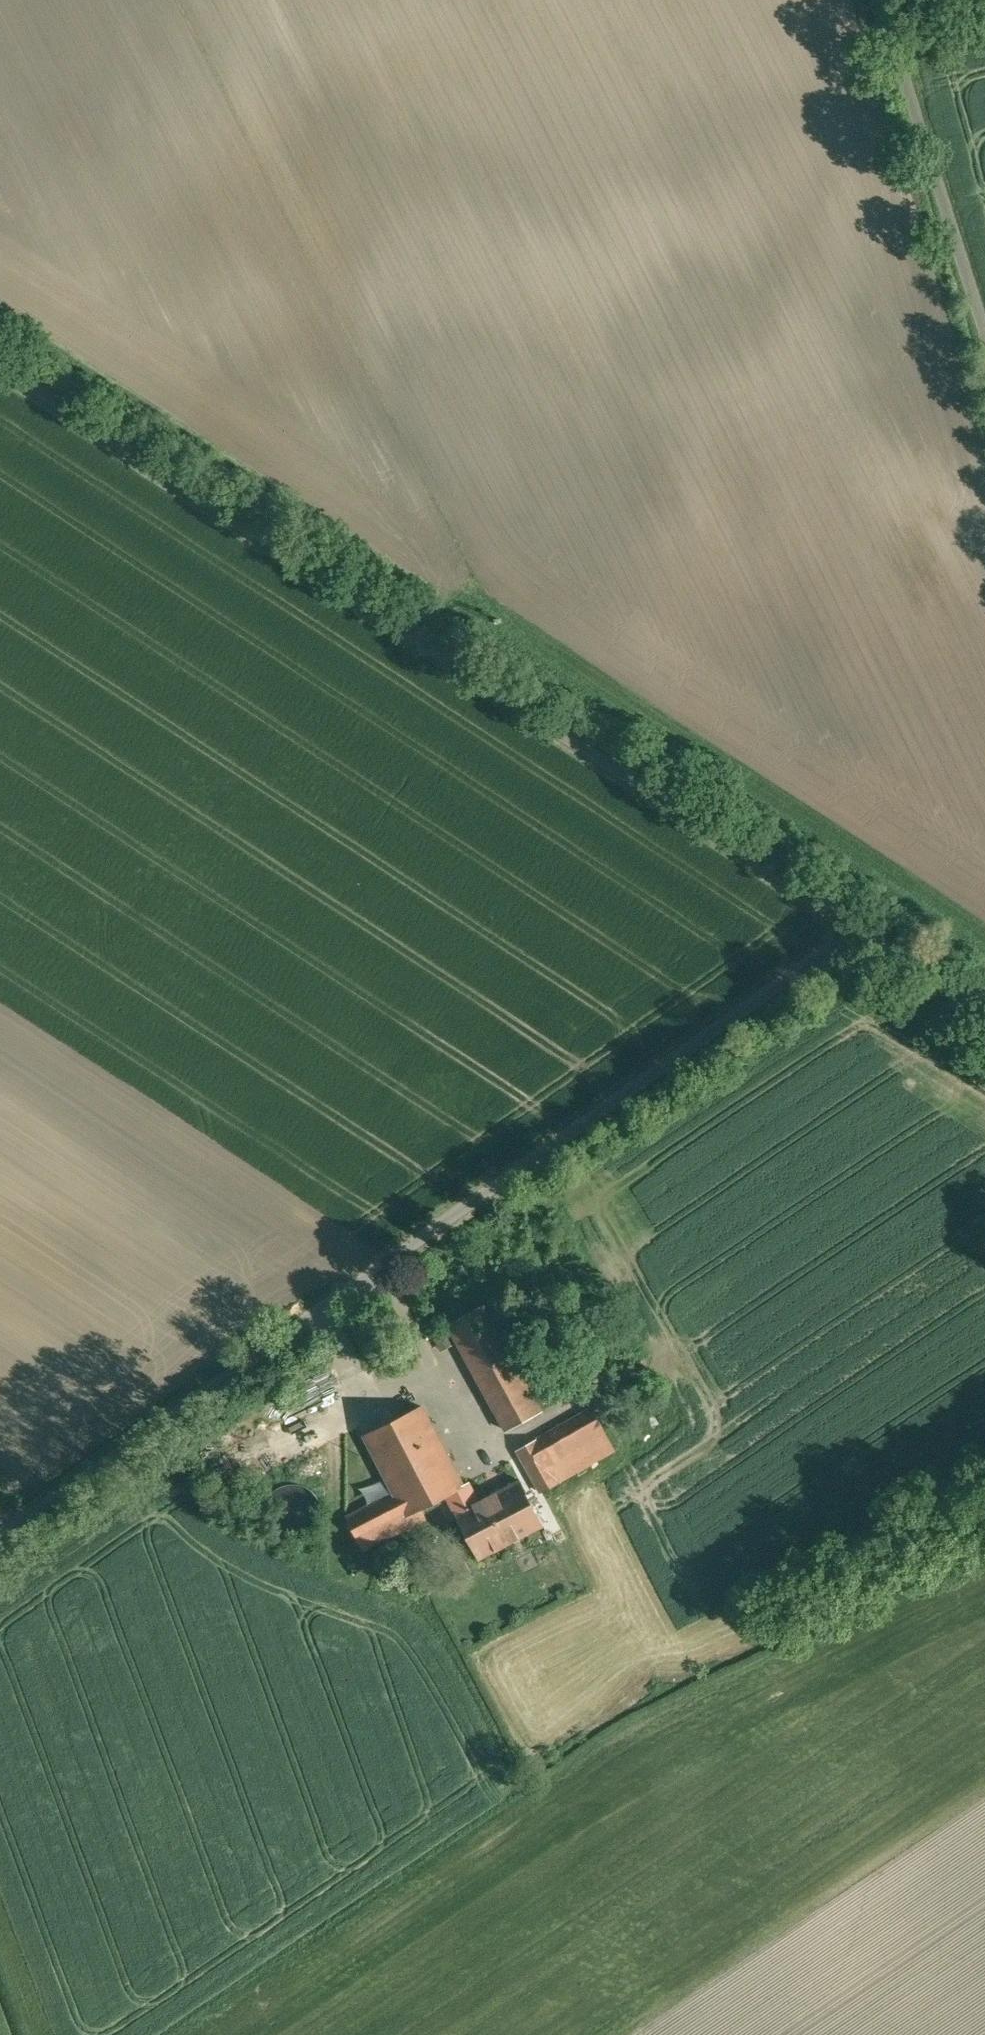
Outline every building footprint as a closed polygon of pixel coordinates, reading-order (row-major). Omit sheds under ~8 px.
[(483,1308),(443,1330),(501,1435),(541,1413),(483,1308)] [(420,1408),(359,1440),(389,1498),(346,1519),(364,1553),(443,1513),(469,1564),(541,1528),(520,1487),(473,1511),(420,1408)] [(589,1411),(515,1453),(540,1497),(614,1455),(589,1411)] [(269,1531),(275,1538),(282,1543),(291,1545),(299,1545),(307,1541),(314,1536),(319,1529),(321,1520),(321,1511),(317,1502),(310,1495),(301,1490),(292,1489),(282,1491),(274,1497),(268,1504),(265,1514),(266,1523),(269,1531)]
